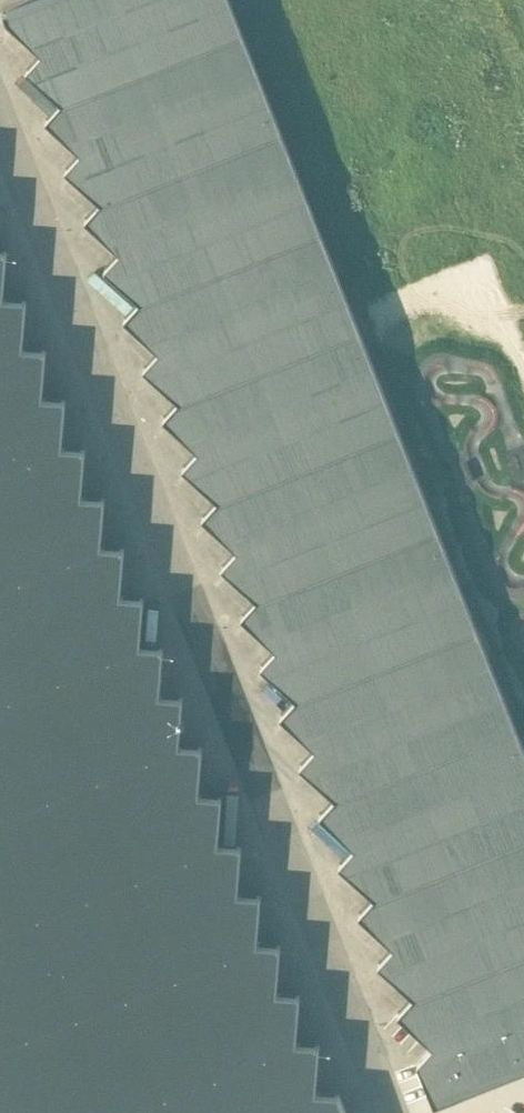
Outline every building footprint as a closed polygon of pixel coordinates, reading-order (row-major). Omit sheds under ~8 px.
[(230,0),(36,0),(4,13),(7,22),(42,54),(26,71),(62,104),(46,121),(81,154),(65,171),(101,203),(85,220),(120,253),(105,270),(140,303),(124,320),(160,352),(144,370),(179,402),(163,419),(199,452),(183,469),(218,501),(202,519),(237,550),(222,567),(257,600),(241,617),(276,649),(261,666),(296,699),(280,716),(315,748),(300,766),(335,798),(319,815),(354,848),(339,865),(374,897),(358,914),(394,947),(378,964),(413,996),(397,1014),(433,1046),(417,1063),(434,1106),(523,1070),(523,748),(230,0)] [(163,648),(140,646),(143,598),(120,596),(124,549),(101,547),(105,500),(81,498),(85,450),(62,448),(66,400),(42,398),(46,351),(23,349),(27,301),(3,299),(7,251),(0,251),(0,1112),(346,1112),(339,1094),(316,1092),(319,1044),(296,1043),(300,995),(277,993),(280,945),(257,943),(261,895),(237,894),(241,846),(218,844),(222,796),(198,795),(202,747),(179,745),(183,697),(159,695),(163,648)]
